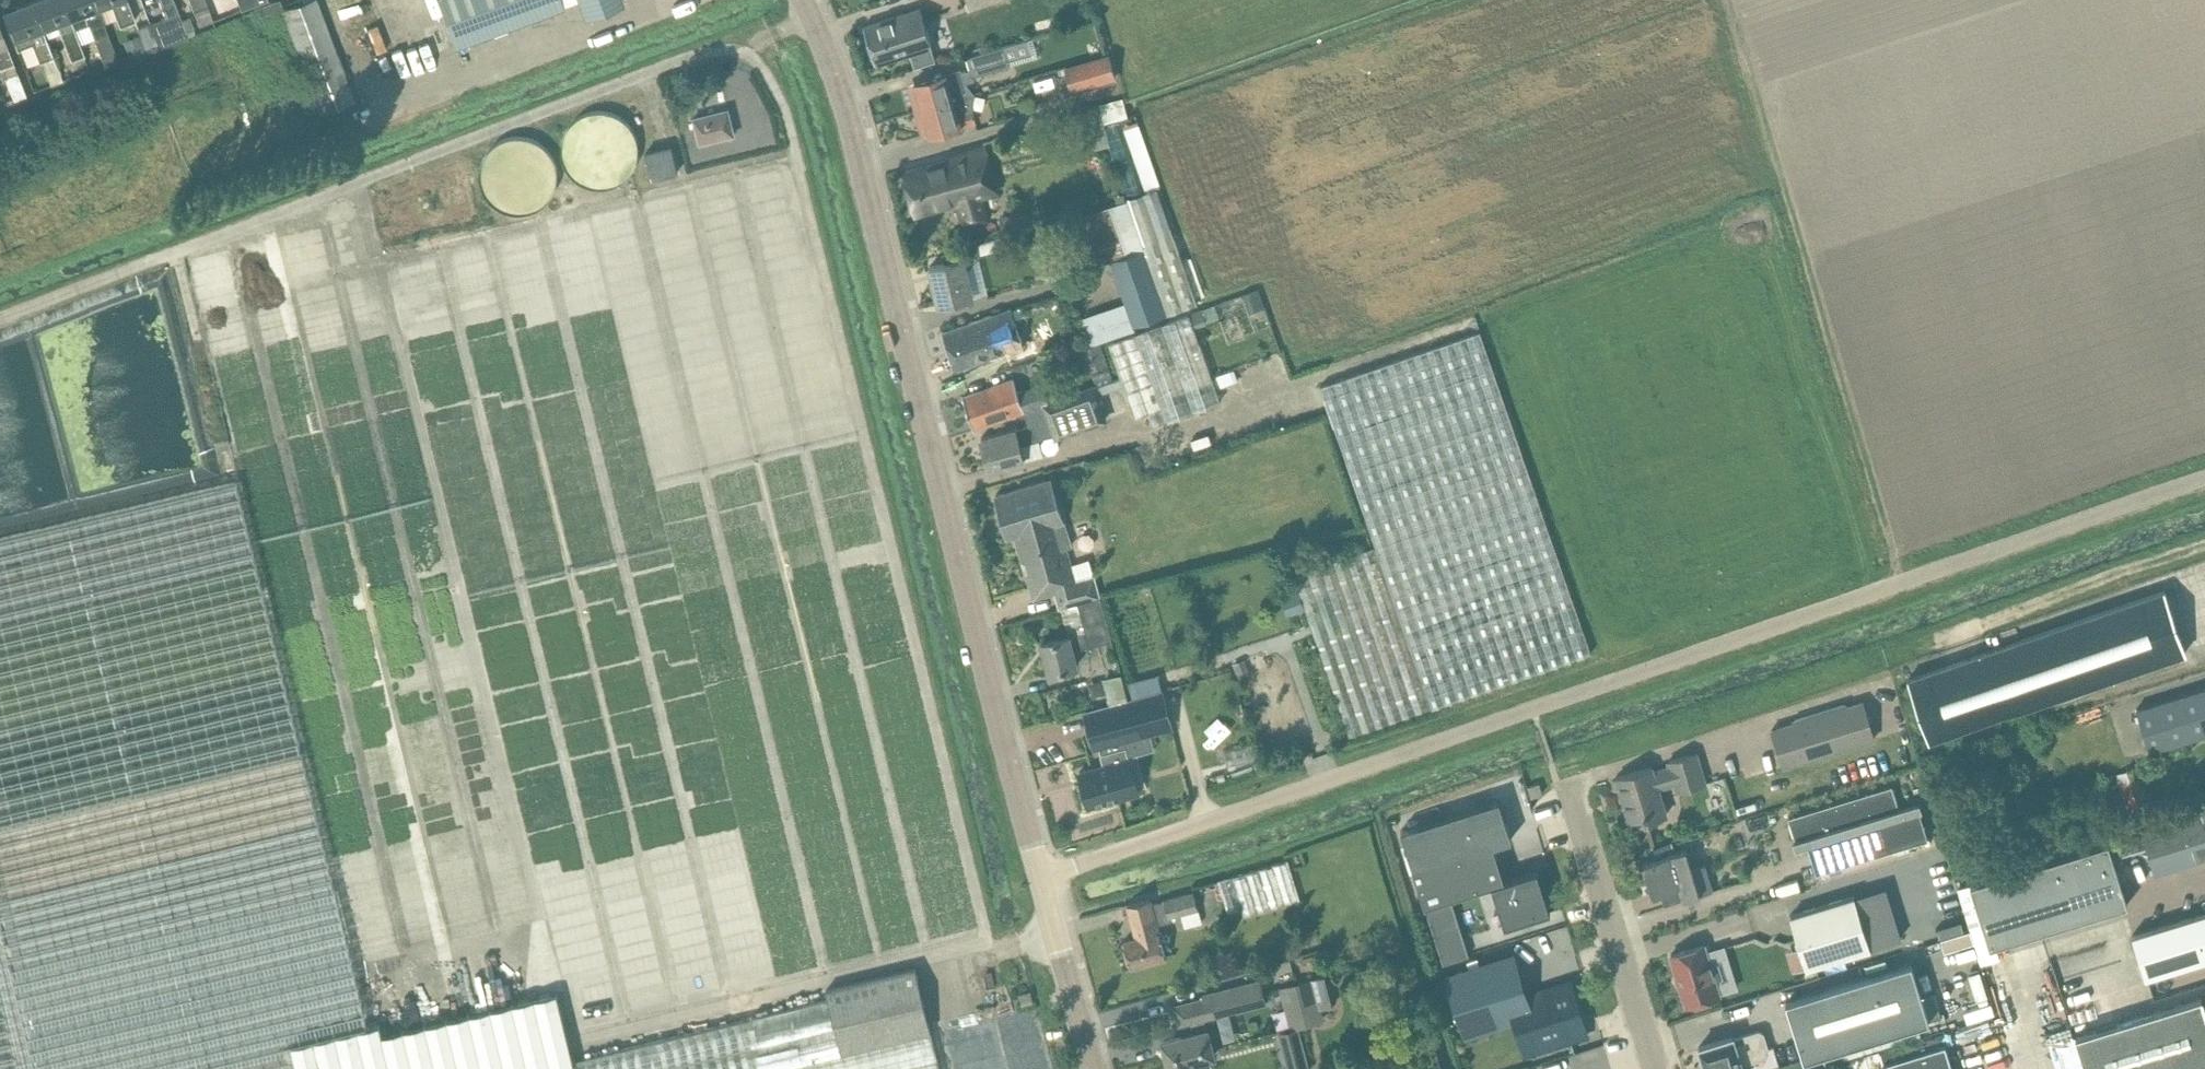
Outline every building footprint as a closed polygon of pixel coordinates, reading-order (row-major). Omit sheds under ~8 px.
[(42,29),(32,0),(30,0),(3,10),(10,31),(18,49),(31,44),(38,61),(40,60),(50,56),(40,30),(42,29)] [(42,29),(59,23),(76,65),(86,61),(74,29),(64,0),(32,0),(42,29)] [(74,29),(88,23),(105,67),(118,61),(97,8),(99,7),(96,0),(64,0),(74,29)] [(99,7),(110,3),(119,26),(135,20),(128,0),(96,0),(99,7)] [(150,23),(160,49),(187,39),(172,0),(159,0),(165,17),(150,23)] [(199,25),(215,19),(209,4),(206,6),(204,0),(190,0),(199,25)] [(241,10),(267,0),(237,0),(241,10)] [(283,12),(321,113),(354,101),(315,0),(308,0),(282,10),(283,12)] [(448,25),(456,45),(563,6),(560,0),(439,0),(448,25)] [(585,15),(621,2),(621,0),(580,0),(585,15)] [(277,3),(255,12),(258,21),(281,12),(277,3)] [(876,64),(897,57),(911,53),(915,66),(935,60),(920,9),(885,19),(864,26),(876,64)] [(236,22),(208,32),(226,82),(254,72),(236,22)] [(148,54),(160,49),(150,23),(138,27),(140,31),(125,37),(133,58),(148,52),(148,54)] [(12,99),(26,94),(3,36),(0,28),(0,69),(12,99)] [(979,50),(982,66),(1040,57),(1037,41),(979,50)] [(1108,51),(1082,59),(1083,61),(1064,66),(1071,93),(1116,80),(1108,51)] [(50,56),(40,60),(45,72),(57,67),(52,55),(50,56)] [(915,81),(923,108),(973,93),(964,84),(959,68),(936,75),(915,81)] [(973,93),(923,108),(931,136),(952,129),(975,123),(971,110),(973,93)] [(1097,103),(1102,122),(1131,115),(1126,96),(1097,103)] [(728,109),(702,116),(694,118),(700,142),(734,134),(728,109)] [(634,156),(635,148),(634,141),(631,134),(628,127),(623,121),(617,117),(611,113),(604,111),(596,110),(589,110),(582,112),(575,115),(569,120),(564,125),(560,132),(557,139),(556,146),(556,154),(558,161),(561,168),(565,174),(570,179),(576,183),(583,186),(590,188),(598,188),(605,187),(612,184),(619,181),(624,175),(629,170),(632,163),(634,156)] [(558,170),(554,159),(548,149),(539,142),(529,137),(517,136),(506,138),(495,143),(487,151),(481,161),(478,172),(479,184),(483,194),(489,203),(498,210),(508,214),(520,216),(531,214),(541,209),(549,201),(555,192),(558,181),(558,170)] [(678,171),(672,145),(646,151),(652,177),(678,171)] [(981,196),(997,192),(985,146),(969,150),(948,156),(949,159),(904,172),(915,214),(958,202),(965,224),(987,218),(981,196)] [(1200,303),(1158,185),(1131,194),(1148,244),(1142,246),(1143,249),(1166,315),(1200,303)] [(1094,266),(1110,260),(1143,249),(1142,246),(1126,200),(1077,215),(1094,266)] [(1034,229),(1029,210),(1001,218),(1006,237),(1034,229)] [(974,296),(971,281),(967,264),(977,254),(975,246),(943,253),(945,263),(930,266),(939,305),(974,296)] [(1166,315),(1143,249),(1110,260),(1133,326),(1166,315)] [(1258,287),(1243,293),(1250,313),(1266,307),(1258,287)] [(1029,361),(1024,346),(1012,308),(964,324),(943,331),(956,369),(976,362),(1006,352),(1011,367),(1029,361)] [(1202,310),(1190,315),(1195,330),(1207,326),(1202,310)] [(1195,330),(1190,315),(1109,343),(1135,418),(1148,413),(1152,426),(1221,402),(1195,330)] [(1356,497),(1372,545),(1429,709),(1592,653),(1481,330),(1321,385),(1359,496),(1356,497)] [(1081,349),(1089,371),(1109,364),(1100,342),(1081,349)] [(1048,403),(1047,401),(1043,384),(1018,389),(1014,378),(984,389),(963,396),(974,428),(1026,411),(1048,403)] [(1095,384),(1047,401),(1048,403),(1026,411),(1029,424),(1003,431),(982,437),(990,469),(1011,463),(1024,459),(1020,444),(1053,435),(1055,440),(1108,421),(1095,384)] [(1061,607),(1078,602),(1101,596),(1094,576),(1076,581),(1066,548),(1071,546),(1050,479),(996,495),(1008,537),(1015,535),(1023,561),(1027,562),(1031,574),(1028,577),(1030,586),(1052,580),(1056,592),(1056,591),(1061,607)] [(932,1034),(916,968),(826,989),(828,999),(572,1061),(556,993),(381,1034),(379,1024),(366,1027),(305,773),(299,745),(235,480),(0,536),(0,1068),(941,1068),(932,1034)] [(1347,737),(1429,709),(1372,545),(1291,574),(1347,737)] [(1929,741),(2062,695),(2186,653),(2164,591),(1907,679),(1929,741)] [(1107,617),(1101,596),(1078,602),(1086,632),(1069,636),(1069,635),(1042,642),(1050,673),(1077,666),(1073,650),(1113,640),(1107,617)] [(1110,703),(1127,699),(1121,674),(1104,678),(1110,703)] [(2137,709),(2150,751),(2204,734),(2204,687),(2137,709)] [(1161,691),(1083,712),(1093,748),(1171,727),(1161,691)] [(1875,738),(1870,722),(1864,701),(1847,707),(1846,704),(1794,720),(1795,723),(1772,730),(1783,766),(1875,738)] [(1100,754),(1104,765),(1079,772),(1089,806),(1139,792),(1130,758),(1126,747),(1100,754)] [(1677,790),(1685,788),(1706,782),(1697,753),(1669,761),(1670,766),(1654,771),(1652,766),(1617,777),(1630,820),(1644,815),(1646,821),(1667,814),(1659,788),(1675,782),(1677,790)] [(1532,797),(1543,793),(1540,783),(1529,786),(1532,797)] [(1817,872),(1837,866),(1928,838),(1919,809),(1901,815),(1892,785),(1788,817),(1798,848),(1808,845),(1817,872)] [(1499,799),(1402,830),(1415,870),(1512,839),(1499,799)] [(2204,858),(2204,823),(2202,813),(2143,831),(2148,845),(2157,873),(2204,858)] [(2140,820),(2104,831),(2107,842),(2111,857),(2148,845),(2143,831),(2140,820)] [(2111,857),(2107,842),(1969,884),(1988,946),(2126,904),(2111,857)] [(1492,845),(1415,870),(1426,905),(1503,881),(1492,845)] [(1686,848),(1643,862),(1653,893),(1681,885),(1685,898),(1713,890),(1705,864),(1692,868),(1686,848)] [(1222,874),(1230,914),(1302,900),(1294,860),(1222,874)] [(1505,889),(1496,892),(1507,932),(1549,921),(1537,880),(1505,889)] [(1219,910),(1216,886),(1201,888),(1204,912),(1219,910)] [(1202,922),(1199,908),(1194,891),(1152,903),(1151,898),(1122,905),(1125,919),(1131,917),(1137,937),(1124,940),(1131,966),(1168,956),(1159,924),(1173,920),(1172,915),(1181,913),(1185,926),(1202,922)] [(1806,967),(1827,961),(1871,948),(1855,895),(1790,915),(1806,967)] [(2204,959),(2204,912),(2132,935),(2146,977),(2204,959)] [(1971,940),(1942,949),(1965,1023),(1994,1014),(1978,961),(1971,940)] [(1704,944),(1671,954),(1687,1005),(1720,994),(1704,944)] [(1556,991),(1542,946),(1448,976),(1465,1029),(1526,1010),(1536,1042),(1582,1028),(1569,987),(1556,991)] [(1921,1034),(1917,1025),(1930,1021),(1912,962),(1786,1001),(1804,1059),(1841,1048),(1845,1058),(1921,1034)] [(1323,1019),(1320,1009),(1333,1006),(1324,976),(1280,989),(1292,1028),(1299,1026),(1323,1019)] [(1175,1006),(1180,1022),(1205,1016),(1263,1000),(1265,999),(1259,979),(1258,980),(1224,989),(1203,995),(1204,999),(1175,1006)] [(2204,1062),(2204,1010),(2201,997),(2075,1036),(2086,1068),(2184,1068),(2204,1062)] [(1292,1028),(1278,1032),(1283,1048),(1303,1042),(1299,1026),(1292,1028)] [(1163,1041),(1171,1068),(1197,1068),(1193,1058),(1215,1052),(1209,1029),(1183,1036),(1163,1041)] [(1742,1064),(1767,1056),(1769,1051),(1764,1032),(1759,1030),(1734,1038),(1733,1036),(1699,1046),(1706,1068),(1743,1068),(1742,1064)] [(1945,1043),(1883,1063),(1885,1068),(1953,1068),(1945,1043)]
